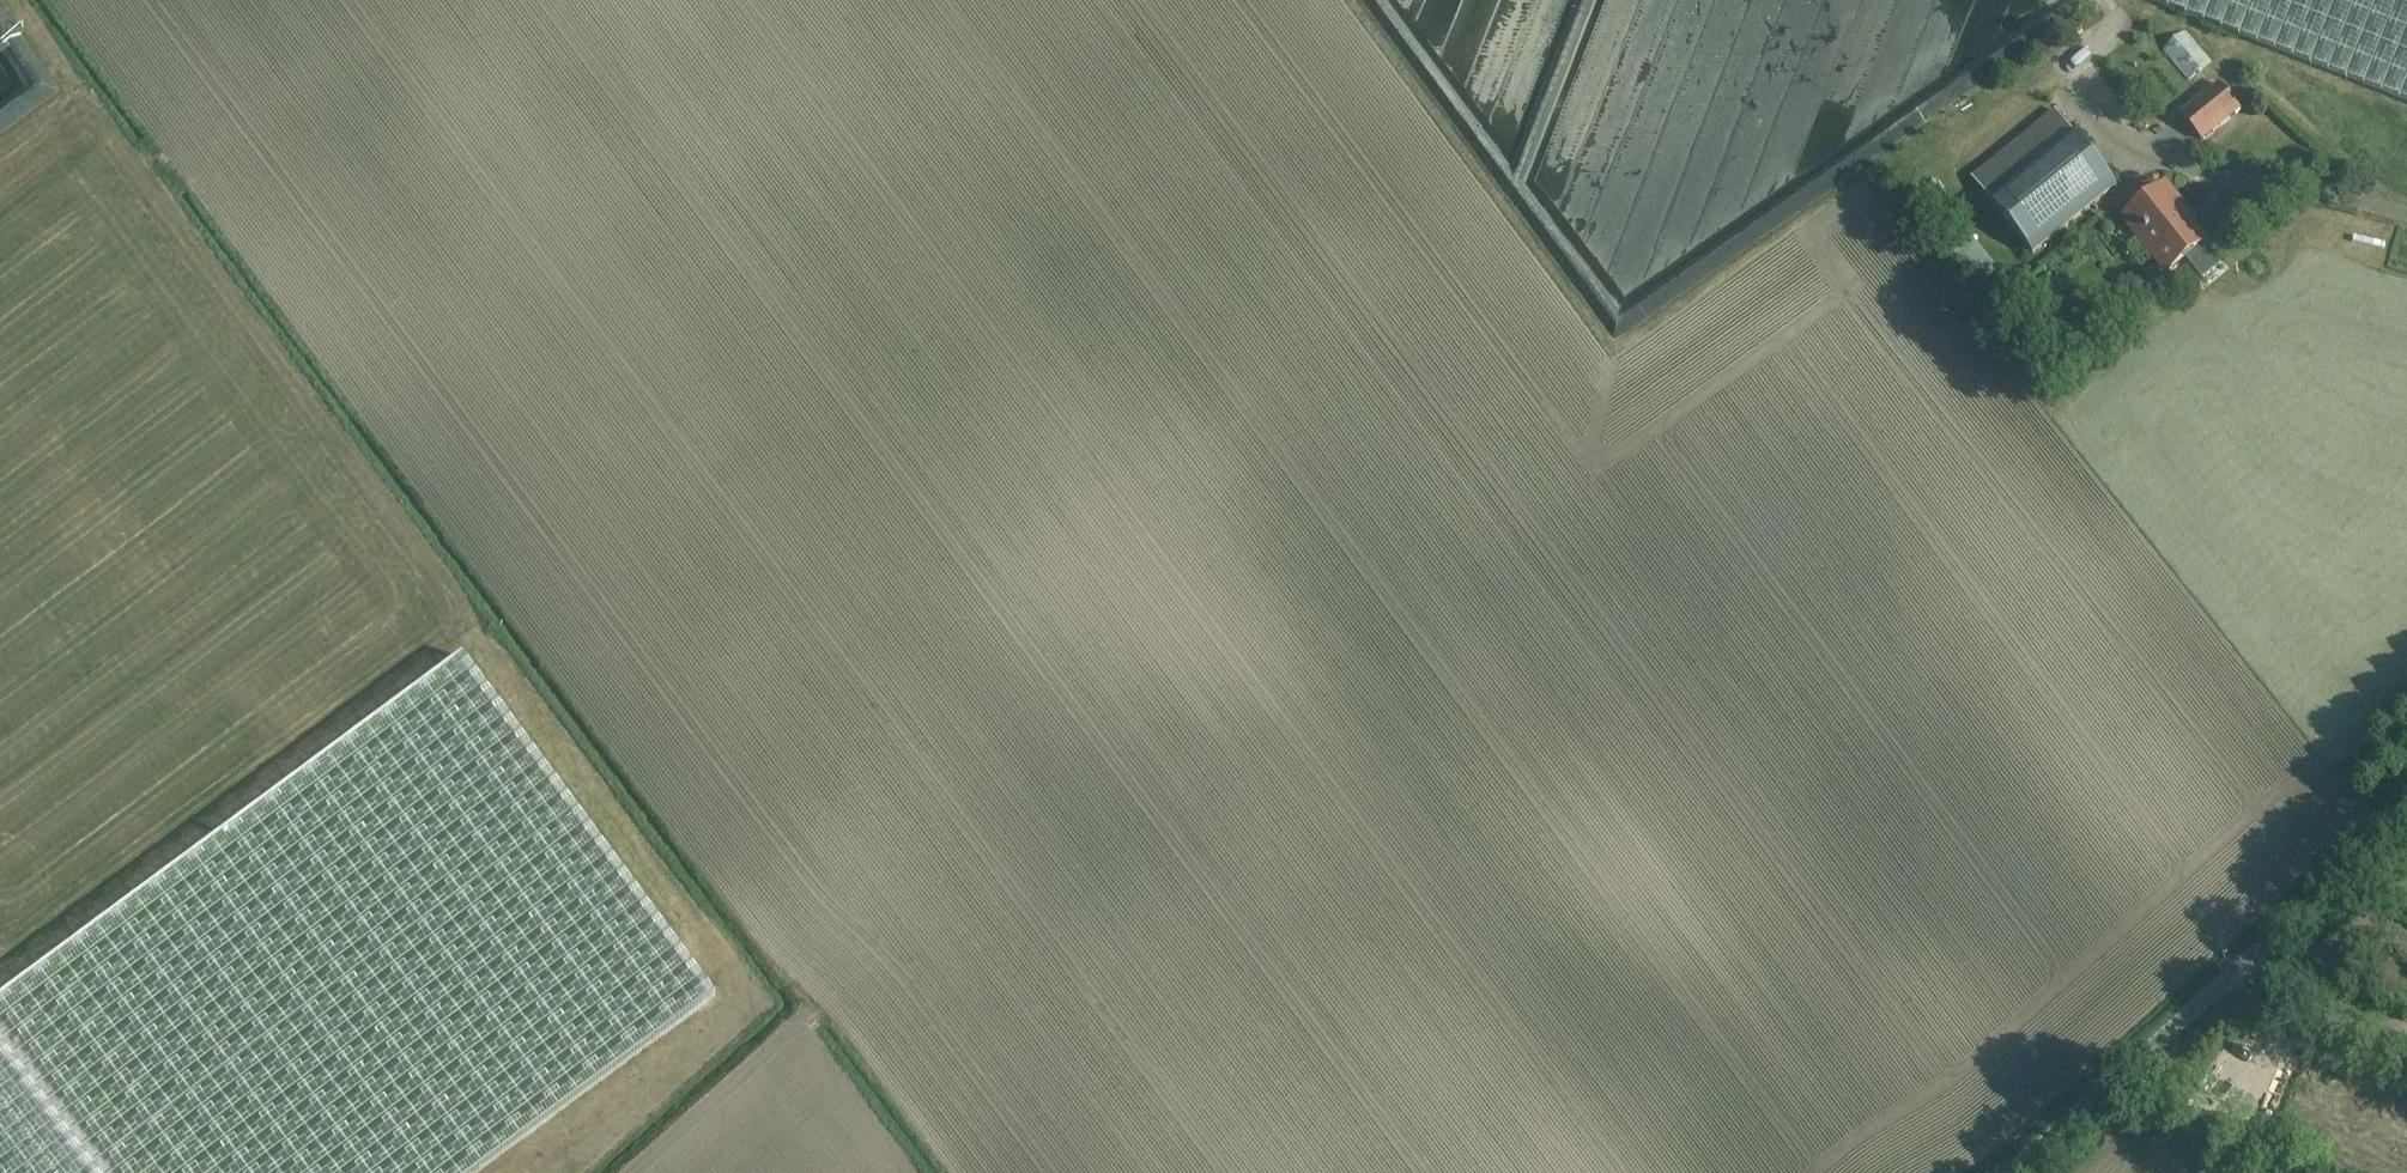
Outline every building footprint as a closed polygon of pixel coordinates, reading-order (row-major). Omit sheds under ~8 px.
[(2406,102),(2406,0),(2148,0),(2406,102)] [(2204,23),(2181,42),(2205,71),(2228,51),(2204,23)] [(2182,115),(2203,141),(2240,111),(2219,85),(2182,115)] [(1991,203),(2033,255),(2117,187),(2075,135),(1991,203)] [(2167,184),(2133,211),(2147,228),(2144,230),(2146,232),(2137,239),(2154,260),(2158,257),(2170,272),(2186,259),(2203,280),(2220,266),(2204,245),(2207,242),(2185,215),(2189,212),(2167,184)] [(713,998),(461,659),(0,1000),(0,1172),(477,1172),(713,998)]
